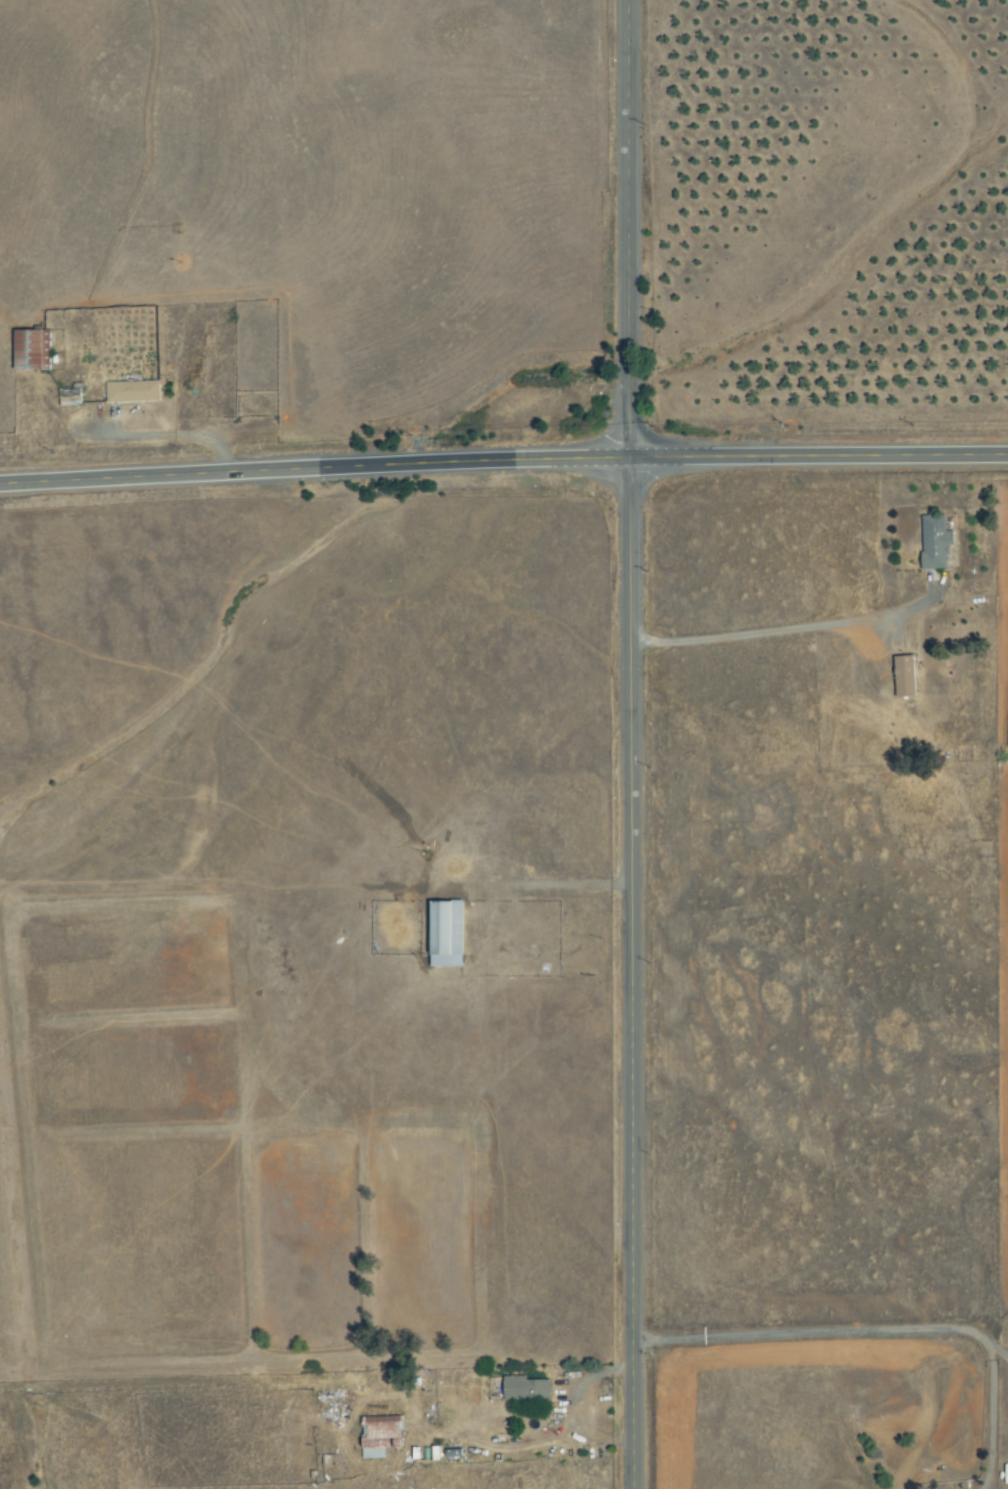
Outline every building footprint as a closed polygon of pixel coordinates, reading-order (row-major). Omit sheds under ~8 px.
[(16,331),(18,370),(52,369),(51,330),(16,331)] [(108,383),(108,403),(162,402),(162,381),(141,382),(141,379),(133,379),(133,382),(108,383)] [(60,389),(61,406),(83,406),(82,388),(60,389)] [(923,516),(925,570),(950,569),(949,545),(956,545),(956,531),(948,531),(947,515),(923,516)] [(918,698),(916,656),(896,657),(898,699),(918,698)] [(465,903),(434,902),(434,968),(465,968),(465,903)] [(507,1378),(508,1402),(552,1401),(551,1381),(529,1382),(529,1377),(507,1378)] [(387,1460),(387,1449),(405,1449),(405,1417),(365,1418),(365,1460),(387,1460)]
